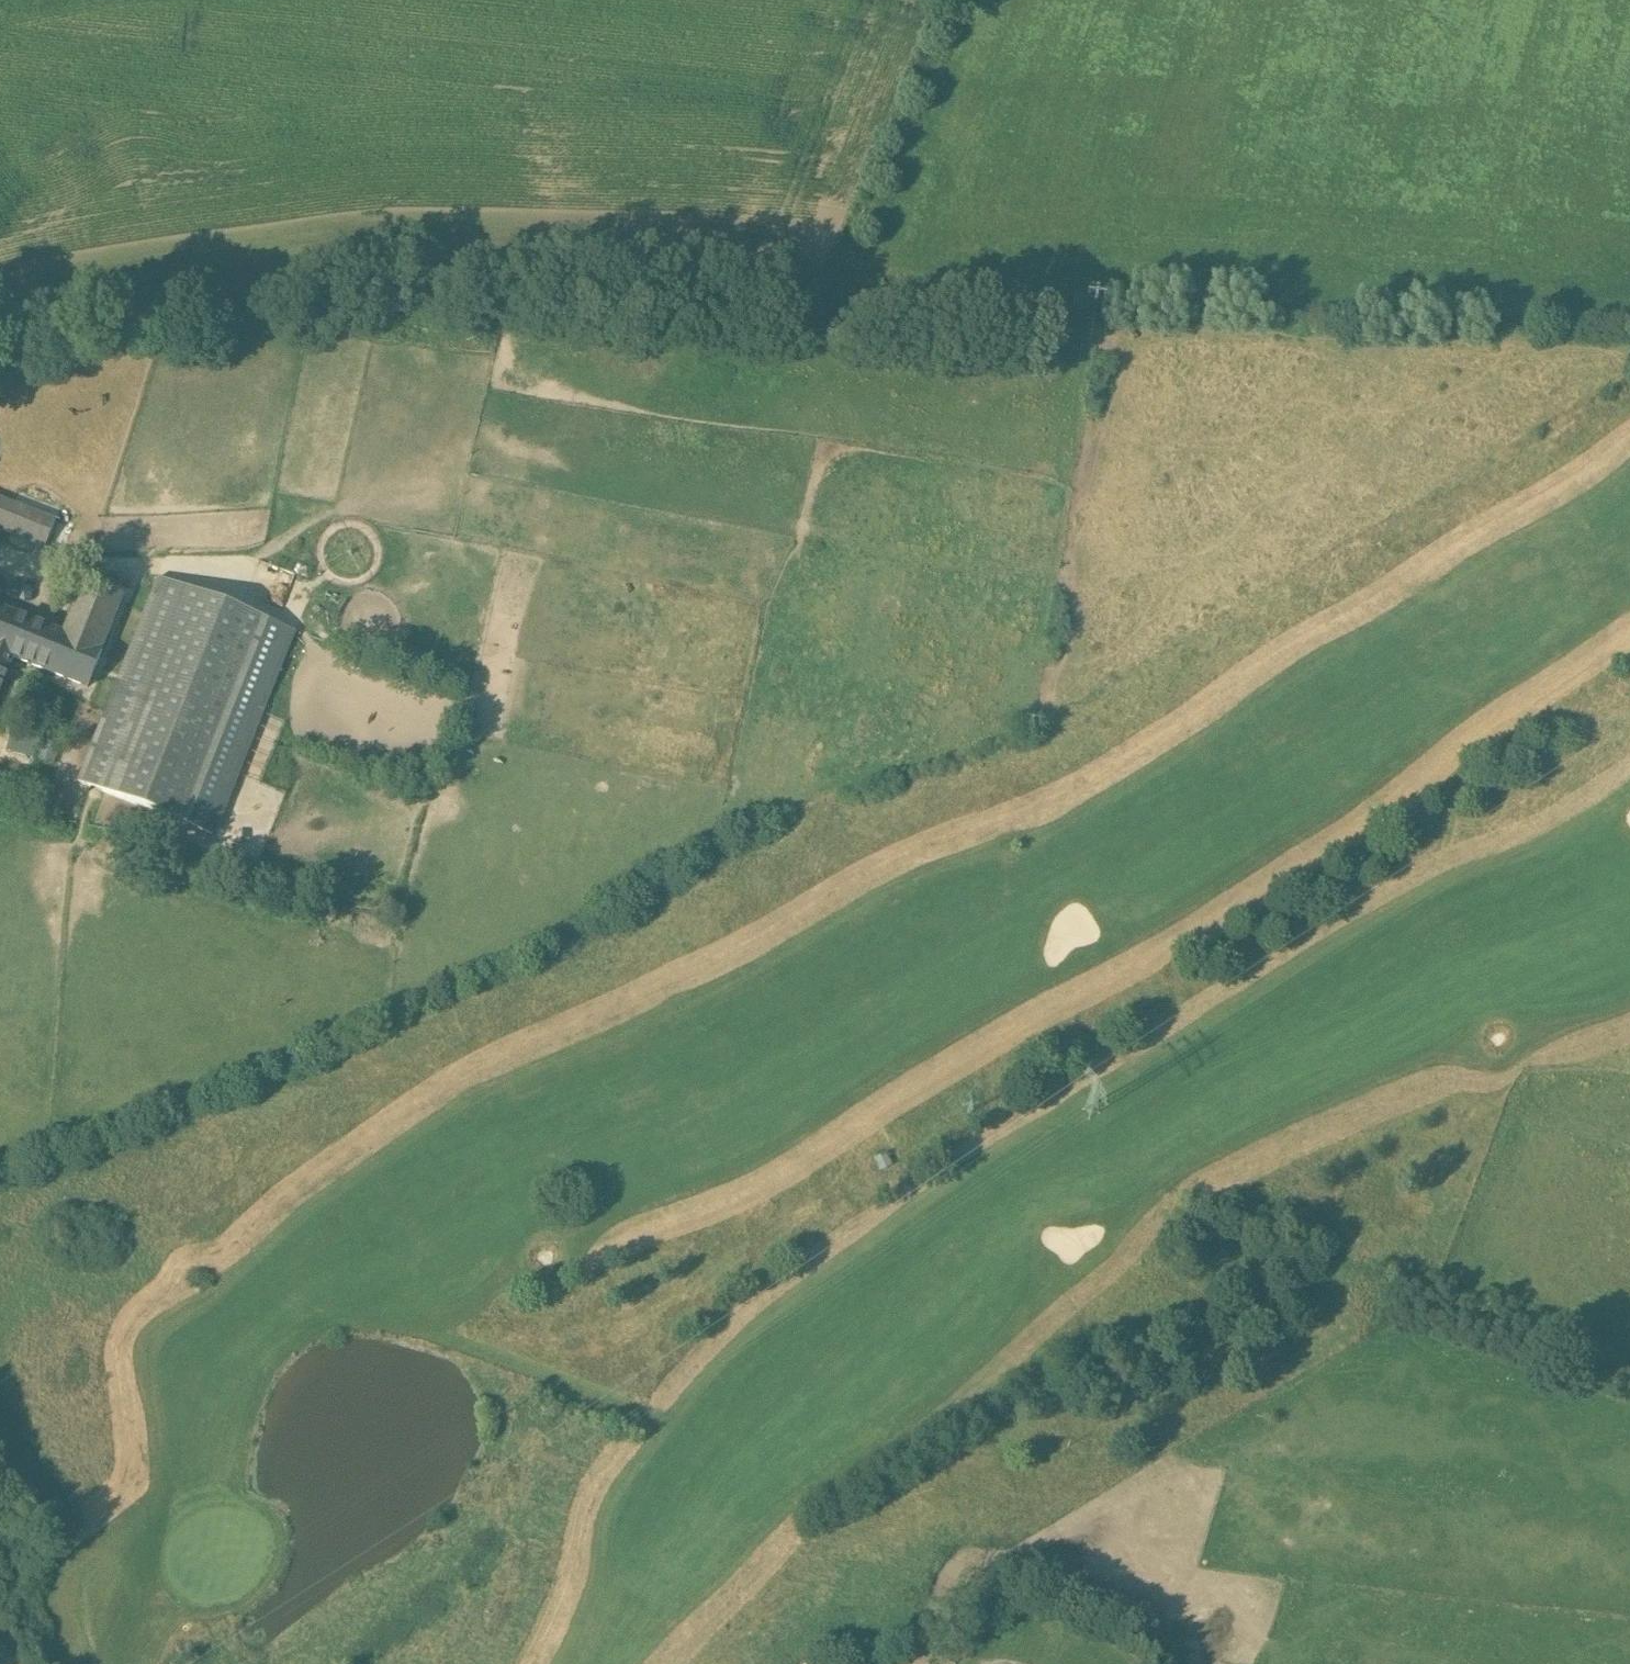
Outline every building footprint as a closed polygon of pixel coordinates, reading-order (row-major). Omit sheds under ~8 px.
[(0,498),(0,528),(4,530),(6,524),(47,540),(55,520),(0,498)] [(293,631),(158,578),(77,782),(212,835),(293,631)] [(122,596),(85,581),(69,618),(107,633),(122,596)] [(0,612),(0,642),(10,617),(0,612)] [(10,617),(0,642),(0,655),(84,690),(99,653),(10,617)] [(39,741),(13,734),(8,751),(34,759),(39,741)]
